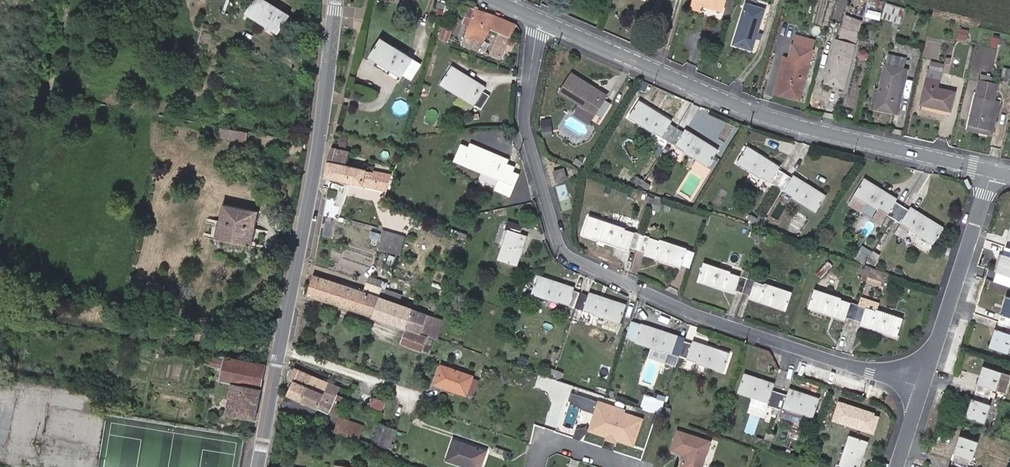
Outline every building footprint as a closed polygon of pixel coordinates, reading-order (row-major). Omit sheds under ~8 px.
[(290,14),(268,0),(254,0),(247,11),(278,31),(290,14)] [(722,11),(725,0),(694,0),(691,12),(700,15),(701,10),(703,5),(722,11)] [(435,10),(443,12),(446,4),(438,2),(435,10)] [(900,24),(905,8),(885,2),(880,19),(900,24)] [(446,4),(443,12),(452,15),(455,7),(446,4)] [(764,9),(746,4),(734,43),(752,48),(755,38),(757,33),(764,9)] [(720,16),(722,11),(703,5),(701,10),(720,16)] [(475,8),(463,42),(481,49),(489,27),(498,31),(489,52),(500,57),(516,23),(495,14),(475,8)] [(860,20),(846,16),(840,41),(837,40),(826,83),(843,88),(852,54),(851,54),(860,20)] [(967,34),(958,32),(956,39),(966,41),(967,34)] [(413,57),(381,37),(370,55),(402,75),(413,57)] [(794,60),(792,59),(782,94),(800,99),(809,64),(808,64),(811,53),(797,49),(794,60)] [(895,112),(905,68),(907,57),(888,53),(880,91),(877,104),(876,108),(895,112)] [(411,81),(422,63),(413,57),(402,75),(411,81)] [(775,92),(782,94),(792,59),(784,57),(775,92)] [(931,62),(922,103),(950,110),(955,91),(938,88),(943,65),(931,62)] [(487,86),(452,64),(441,83),(481,108),(490,95),(484,91),(487,86)] [(908,68),(905,68),(895,112),(899,113),(908,68)] [(1001,81),(1009,82),(1009,74),(1009,69),(1003,68),(1001,81)] [(976,94),(969,124),(988,128),(995,99),(999,83),(991,81),(992,75),(982,73),(977,94),(976,94)] [(573,74),(562,92),(602,116),(610,103),(603,98),(606,94),(573,74)] [(877,104),(880,91),(874,89),(871,103),(877,104)] [(855,104),(838,99),(834,110),(853,115),(855,104)] [(1000,99),(995,99),(988,128),(969,124),(968,129),(992,134),(1000,99)] [(630,116),(670,141),(678,128),(671,124),(673,121),(640,100),(630,116)] [(550,121),(541,122),(543,137),(552,136),(550,121)] [(240,129),(219,126),(217,138),(238,141),(240,129)] [(678,128),(670,141),(708,164),(718,149),(685,128),(683,131),(678,128)] [(470,147),(463,144),(456,160),(505,181),(502,187),(514,192),(519,178),(509,174),(513,167),(506,164),(508,159),(495,153),(494,156),(486,152),(487,150),(472,143),(470,147)] [(777,186),(785,173),(779,169),(781,166),(749,145),(738,161),(777,186)] [(346,165),(350,150),(333,146),(329,163),(326,177),(349,182),(353,166),(346,165)] [(585,161),(578,156),(574,162),(581,167),(585,161)] [(353,166),(349,182),(387,190),(391,174),(353,166)] [(556,179),(566,176),(564,168),(554,171),(556,179)] [(792,177),(785,173),(777,186),(816,211),(826,195),(794,174),(792,177)] [(634,181),(641,186),(645,180),(637,175),(634,181)] [(898,198),(866,178),(855,193),(865,200),(879,208),(873,217),(882,223),(888,214),(894,218),(903,204),(896,201),(898,198)] [(651,185),(645,180),(641,186),(648,190),(651,185)] [(529,190),(516,193),(518,202),(532,199),(529,190)] [(865,200),(855,193),(849,204),(859,210),(865,200)] [(653,204),(655,198),(648,196),(647,197),(640,195),(638,200),(645,203),(645,201),(653,204)] [(662,200),(655,198),(653,204),(651,209),(658,212),(662,200)] [(251,244),(258,211),(224,204),(217,237),(251,244)] [(910,209),(903,204),(894,218),(933,243),(944,227),(912,206),(910,209)] [(753,223),(756,218),(752,215),(751,214),(747,219),(753,223)] [(638,248),(643,234),(590,216),(584,234),(629,249),(630,245),(638,248)] [(761,221),(756,218),(753,223),(761,227),(763,223),(761,221)] [(524,226),(508,221),(502,239),(505,240),(499,260),(517,266),(520,256),(519,255),(522,247),(523,247),(527,235),(521,233),(524,226)] [(442,236),(444,230),(434,226),(431,233),(442,236)] [(405,235),(385,229),(380,246),(400,252),(405,235)] [(465,240),(467,234),(457,231),(455,237),(465,240)] [(687,248),(643,234),(638,248),(645,250),(644,254),(681,266),(687,248)] [(1004,245),(1002,253),(1003,253),(997,271),(1009,275),(1009,247),(1004,245)] [(867,260),(871,254),(866,251),(861,257),(862,257),(867,260)] [(874,264),(878,258),(871,254),(867,260),(874,264)] [(743,291),(748,277),(742,275),(704,263),(698,280),(734,293),(735,289),(743,291)] [(748,277),(750,270),(744,268),(742,275),(748,277)] [(870,270),(864,268),(862,274),(863,274),(861,279),(867,281),(870,270)] [(883,277),(884,273),(872,268),(871,272),(883,277)] [(315,274),(307,295),(373,317),(380,296),(383,288),(381,287),(385,275),(371,270),(370,275),(365,274),(360,289),(315,274)] [(868,281),(880,285),(883,277),(871,272),(868,281)] [(532,292),(576,307),(582,290),(574,288),(575,286),(538,274),(532,292)] [(765,283),(748,277),(743,291),(751,294),(750,298),(786,310),(792,292),(775,287),(778,279),(767,276),(765,283)] [(851,301),(850,302),(841,299),(841,298),(815,289),(809,307),(831,315),(833,311),(835,312),(834,316),(845,320),(846,316),(854,318),(859,304),(851,301)] [(582,290),(576,307),(620,322),(626,303),(590,291),(589,293),(582,290)] [(428,312),(380,296),(373,317),(407,328),(401,343),(422,350),(423,349),(433,352),(438,338),(427,335),(434,315),(428,313),(428,312)] [(879,302),(861,296),(859,304),(867,306),(867,308),(876,311),(877,309),(879,302)] [(996,320),(1009,325),(1009,297),(1007,296),(1000,314),(999,313),(996,320)] [(896,337),(903,318),(877,309),(876,311),(867,308),(867,306),(859,304),(854,318),(862,321),(861,325),(872,328),(873,325),(876,326),(875,329),(896,337)] [(446,320),(434,315),(427,335),(438,338),(440,339),(446,320)] [(1009,347),(1009,325),(996,320),(994,329),(995,329),(989,346),(1008,352),(1009,347)] [(636,341),(680,356),(685,340),(678,338),(679,335),(642,323),(636,341)] [(685,340),(680,356),(724,370),(730,353),(694,341),(693,343),(685,340)] [(254,419),(260,388),(259,388),(263,364),(212,354),(210,366),(222,368),(220,380),(231,382),(225,413),(254,419)] [(548,366),(556,369),(559,359),(551,356),(548,366)] [(466,394),(466,393),(472,376),(472,375),(441,365),(435,383),(466,394)] [(554,375),(556,369),(548,366),(546,372),(554,375)] [(985,366),(979,384),(978,383),(975,391),(991,396),(993,388),(996,389),(998,383),(1006,386),(1009,375),(1009,374),(985,366)] [(288,394),(302,400),(308,387),(323,393),(329,381),(296,368),(291,379),(294,380),(288,394)] [(556,369),(554,375),(561,377),(563,371),(556,369)] [(775,408),(781,393),(772,390),(775,383),(745,373),(739,392),(754,397),(751,405),(767,411),(768,405),(775,408)] [(472,376),(466,393),(473,395),(478,378),(472,376)] [(308,387),(302,400),(330,412),(335,399),(340,386),(329,381),(323,393),(308,387)] [(814,417),(820,399),(790,389),(788,395),(781,393),(775,408),(782,411),(781,416),(794,421),(797,412),(808,415),(814,417)] [(988,404),(991,396),(975,391),(973,399),(974,399),(968,416),(985,421),(990,404),(988,404)] [(596,412),(600,402),(573,392),(570,399),(586,405),(585,408),(596,412)] [(663,405),(666,399),(659,397),(654,411),(661,414),(662,411),(663,405)] [(343,402),(335,399),(330,412),(338,415),(343,402)] [(877,432),(881,411),(838,401),(833,421),(877,432)] [(605,403),(600,402),(596,412),(603,409),(605,403)] [(625,410),(605,403),(603,409),(596,412),(591,430),(608,436),(610,436),(611,432),(616,433),(615,438),(616,438),(633,444),(641,422),(623,416),(625,410)] [(663,405),(662,411),(669,413),(671,408),(663,405)] [(805,424),(808,415),(797,412),(794,421),(805,424)] [(746,431),(755,433),(759,416),(749,414),(746,431)] [(340,417),(335,430),(358,438),(362,425),(340,417)] [(371,442),(375,443),(382,424),(377,422),(371,442)] [(375,443),(387,447),(394,428),(382,424),(375,443)] [(579,439),(583,429),(577,428),(574,437),(579,439)] [(684,458),(681,466),(703,466),(712,442),(679,430),(672,450),(686,454),(690,455),(688,460),(684,458)] [(616,433),(611,432),(610,436),(608,436),(607,439),(615,441),(616,438),(615,438),(616,433)] [(836,466),(860,466),(869,442),(849,435),(844,451),(841,460),(839,465),(837,464),(836,466)] [(952,460),(968,466),(970,458),(973,459),(978,441),(961,436),(956,453),(954,453),(952,460)] [(486,450),(453,439),(447,459),(470,466),(472,466),(473,464),(480,466),(486,450)] [(495,450),(505,454),(506,449),(497,445),(495,450)] [(822,466),(823,466),(825,461),(819,459),(817,465),(822,466)]
